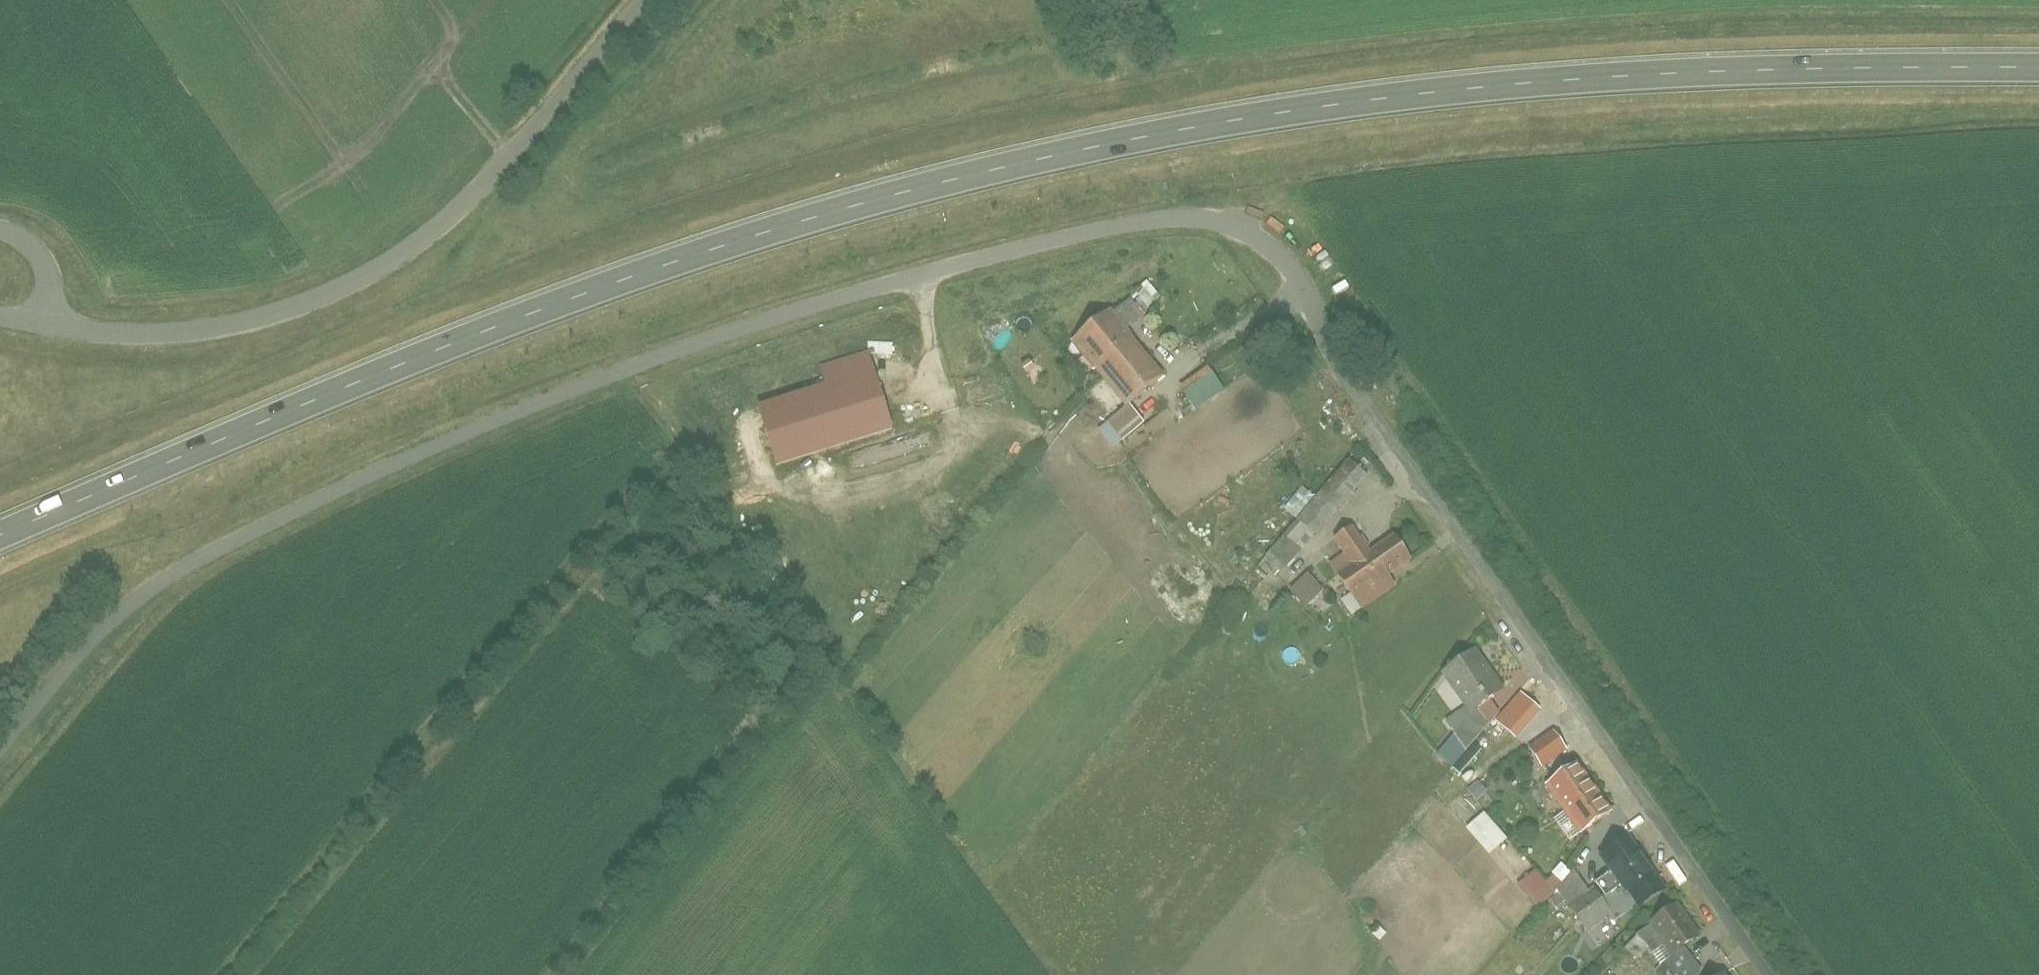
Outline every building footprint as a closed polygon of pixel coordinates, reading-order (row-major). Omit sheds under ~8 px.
[(1152,311),(1166,298),(1151,281),(1137,294),(1152,311)] [(1111,311),(1072,343),(1123,407),(1163,374),(1111,311)] [(1215,367),(1184,387),(1200,411),(1231,392),(1215,367)] [(1310,573),(1300,566),(1374,471),(1353,455),(1265,566),(1296,590),(1310,573)] [(1289,509),(1298,516),(1309,503),(1301,495),(1289,509)] [(1389,577),(1412,562),(1394,535),(1371,551),(1354,526),(1334,539),(1343,554),(1332,562),(1363,610),(1397,588),(1389,577)] [(1295,592),(1311,607),(1329,590),(1313,574),(1295,592)] [(1506,689),(1478,649),(1444,672),(1471,713),(1506,689)] [(1535,748),(1550,768),(1575,750),(1560,730),(1535,748)] [(1612,812),(1580,764),(1548,786),(1580,833),(1612,812)] [(1471,829),(1494,856),(1513,840),(1489,813),(1471,829)] [(1638,910),(1668,889),(1630,836),(1601,857),(1638,910)] [(1540,869),(1522,887),(1543,909),(1577,875),(1567,864),(1551,880),(1540,869)] [(1673,956),(1702,936),(1679,903),(1650,923),(1673,956)]
